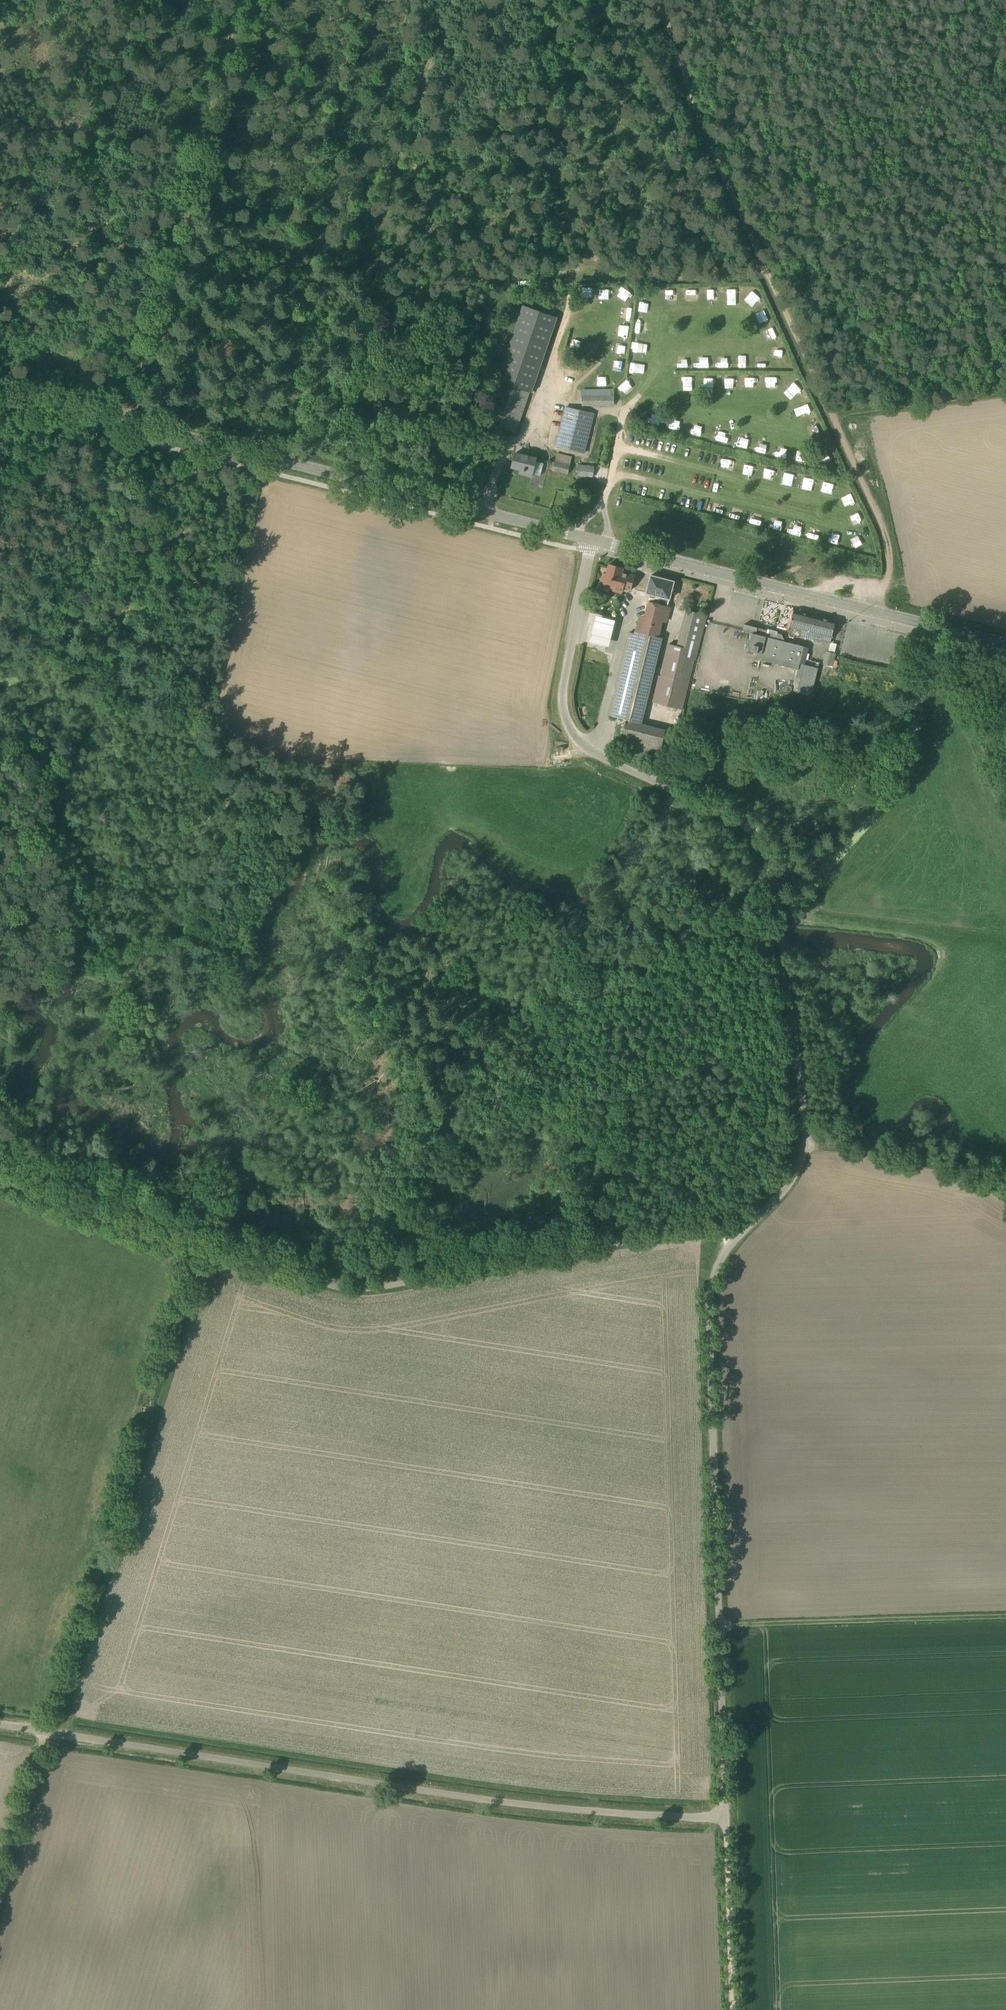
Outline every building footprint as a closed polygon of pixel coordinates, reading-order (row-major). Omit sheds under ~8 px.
[(616,298),(624,302),(628,292),(621,289),(616,298)] [(677,299),(676,289),(666,290),(667,299),(677,299)] [(707,289),(708,304),(717,304),(717,289),(707,289)] [(737,304),(737,289),(729,289),(728,304),(737,304)] [(648,312),(649,302),(640,301),(638,311),(648,312)] [(630,316),(632,308),(622,306),(621,315),(630,316)] [(760,323),(769,319),(766,312),(757,315),(760,323)] [(645,332),(646,323),(637,321),(635,330),(645,332)] [(619,332),(628,333),(629,325),(619,324),(619,332)] [(768,338),(776,334),(773,328),(765,332),(768,338)] [(571,337),(569,344),(579,348),(582,340),(571,337)] [(598,354),(600,344),(589,343),(587,352),(598,354)] [(624,353),(625,344),(616,343),(615,352),(624,353)] [(633,352),(643,352),(643,344),(633,343),(633,352)] [(774,348),(774,357),(783,357),(783,348),(774,348)] [(766,367),(766,352),(757,352),(757,367),(766,367)] [(717,366),(729,366),(729,356),(717,356),(717,366)] [(678,367),(689,367),(689,358),(678,357),(678,367)] [(709,367),(708,357),(698,358),(699,368),(709,367)] [(739,367),(749,368),(749,359),(739,359),(739,367)] [(615,360),(614,370),(623,372),(625,361),(615,360)] [(639,372),(640,364),(631,362),(630,371),(639,372)] [(714,385),(714,376),(705,377),(705,386),(714,385)] [(755,386),(755,378),(747,377),(746,386),(755,386)] [(766,387),(775,386),(775,377),(766,378),(766,387)] [(484,421),(491,423),(516,432),(530,392),(498,381),(484,421)] [(788,389),(792,395),(800,391),(796,384),(788,389)] [(582,405),(592,405),(615,405),(615,395),(582,395),(582,405)] [(808,403),(799,407),(803,415),(812,412),(808,403)] [(594,414),(576,410),(566,407),(557,447),(584,453),(594,414)] [(680,430),(682,421),(673,419),(671,428),(680,430)] [(810,426),(813,433),(819,430),(816,423),(810,426)] [(723,432),(720,441),(728,443),(730,434),(723,432)] [(746,448),(749,439),(741,436),(738,445),(746,448)] [(797,451),(796,461),(804,462),(806,452),(797,451)] [(515,453),(514,458),(512,468),(525,471),(524,474),(532,477),(530,485),(543,489),(549,462),(515,453)] [(572,457),(567,456),(557,454),(555,461),(552,470),(568,474),(570,464),(572,457)] [(743,472),(751,474),(754,466),(746,464),(743,472)] [(595,467),(589,466),(579,465),(578,475),(594,477),(595,467)] [(718,503),(715,512),(725,514),(727,505),(718,503)] [(772,527),(779,529),(781,521),(775,519),(772,527)] [(623,592),(624,590),(630,592),(635,576),(627,573),(626,576),(622,574),(624,568),(609,564),(607,574),(605,574),(602,582),(612,585),(611,589),(623,592)] [(622,742),(661,751),(666,730),(643,724),(663,638),(657,637),(661,621),(666,622),(672,600),(667,599),(672,580),(656,576),(641,632),(636,630),(635,634),(630,633),(610,716),(627,720),(622,742)] [(696,660),(707,615),(687,610),(678,645),(669,643),(661,676),(659,675),(653,702),(683,709),(695,659),(696,660)] [(816,617),(794,611),(788,634),(789,634),(789,636),(795,638),(795,635),(811,639),(813,632),(812,632),(816,617)] [(830,643),(836,622),(816,617),(812,632),(813,632),(811,639),(822,642),(822,641),(830,643)] [(760,660),(789,667),(798,670),(804,646),(785,642),(782,634),(744,624),(743,631),(752,633),(748,651),(762,654),(760,660)] [(827,651),(824,664),(834,666),(837,653),(827,651)] [(804,665),(797,693),(811,696),(819,669),(804,665)] [(437,1782),(435,1786),(448,1790),(450,1786),(437,1782)]
